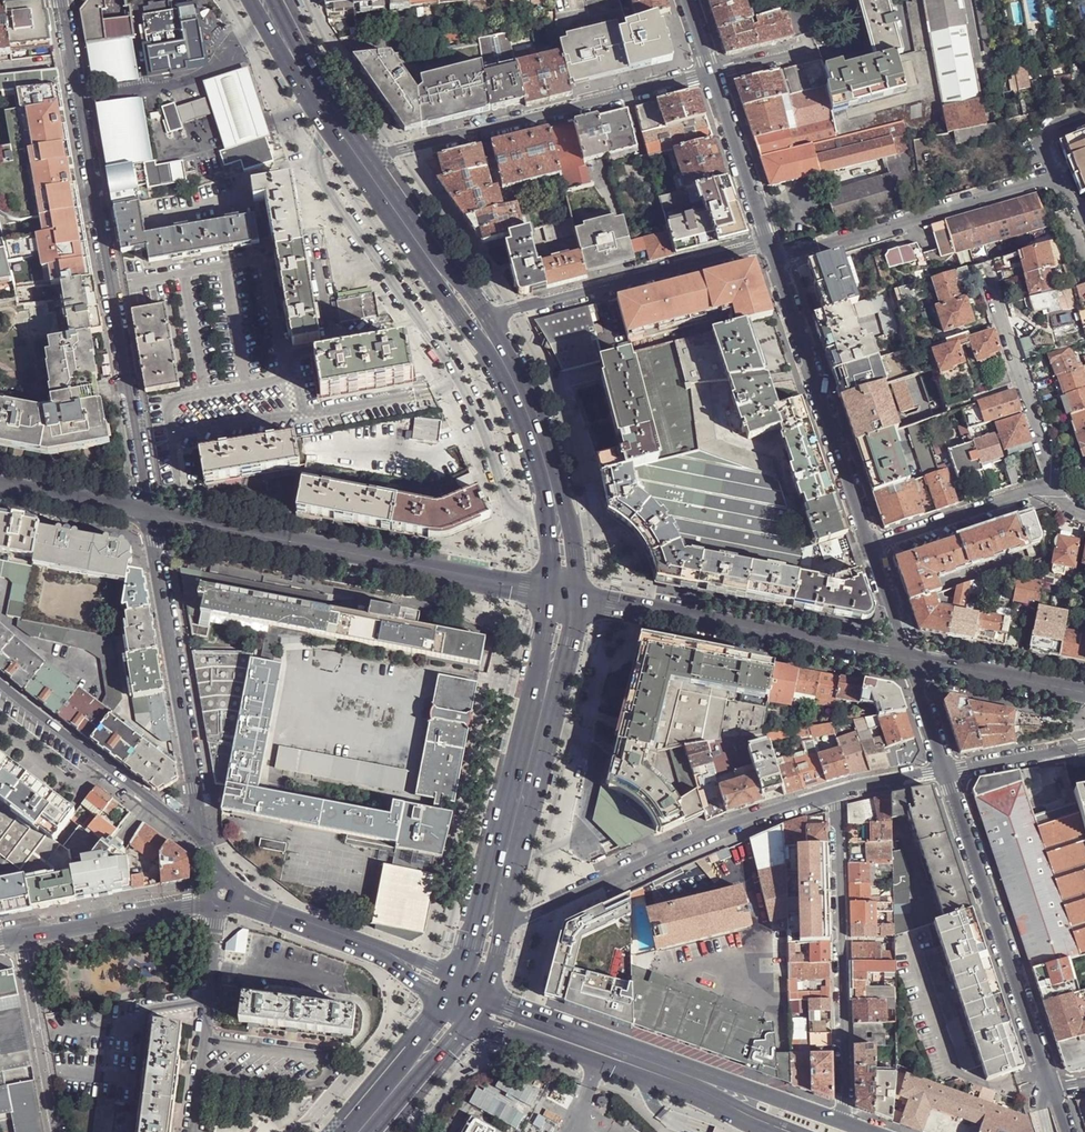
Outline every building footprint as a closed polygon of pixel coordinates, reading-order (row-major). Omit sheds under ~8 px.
[(82,11),(87,44),(103,42),(100,22),(98,11),(103,10),(108,10),(107,0),(90,0),(82,11)] [(327,9),(334,8),(355,4),(354,0),(324,0),(327,9)] [(390,0),(354,0),(355,4),(355,9),(390,6),(390,0)] [(390,6),(391,12),(410,9),(410,4),(409,0),(390,0),(390,6)] [(439,0),(410,4),(410,9),(440,6),(439,0)] [(559,38),(618,25),(619,33),(628,30),(626,25),(628,25),(620,0),(552,0),(555,25),(559,38)] [(666,0),(633,0),(640,21),(657,15),(670,11),(666,0)] [(711,12),(745,1),(744,0),(707,0),(711,12)] [(745,1),(751,19),(753,18),(755,20),(757,20),(756,15),(751,0),(748,0),(745,1)] [(864,0),(860,0),(865,19),(892,12),(890,4),(867,11),(864,0)] [(867,11),(890,4),(889,0),(864,0),(867,11)] [(923,0),(912,0),(912,3),(906,2),(915,52),(927,112),(926,119),(916,117),(909,119),(911,135),(925,130),(942,127),(939,109),(943,109),(923,0)] [(943,109),(948,132),(953,131),(985,125),(974,65),(961,0),(923,0),(943,109)] [(974,65),(981,64),(969,0),(961,0),(974,65)] [(990,53),(980,0),(972,0),(983,55),(990,53)] [(745,1),(711,12),(718,32),(751,22),(751,19),(745,1)] [(18,5),(5,6),(11,50),(30,48),(53,46),(47,8),(40,2),(18,5)] [(784,12),(782,3),(773,5),(776,14),(784,12)] [(355,9),(355,4),(334,8),(335,13),(355,10),(355,9)] [(5,6),(0,7),(0,53),(11,52),(11,50),(5,6)] [(390,6),(355,9),(355,10),(356,16),(391,12),(390,6)] [(180,9),(143,15),(145,24),(146,33),(149,52),(151,61),(153,74),(195,67),(194,58),(204,56),(201,36),(198,32),(195,30),(190,29),(184,29),(180,9)] [(779,42),(793,38),(784,12),(776,14),(765,17),(757,20),(755,20),(757,26),(754,27),(759,47),(779,42)] [(892,12),(865,19),(870,40),(871,40),(883,36),(881,30),(879,31),(877,23),(894,18),(892,12)] [(562,53),(570,84),(596,78),(650,65),(671,59),(657,15),(640,21),(628,25),(626,25),(628,30),(619,33),(618,25),(559,38),(562,53)] [(897,17),(894,18),(877,23),(879,31),(881,30),(883,36),(897,33),(896,26),(899,25),(897,17)] [(412,20),(392,22),(393,29),(412,26),(412,20)] [(751,22),(718,32),(726,55),(759,47),(754,27),(752,28),(751,22)] [(876,59),(880,59),(877,46),(899,41),(897,33),(883,36),(871,40),(876,59)] [(516,64),(509,34),(494,37),(480,40),(485,72),(516,64)] [(140,79),(133,38),(103,42),(87,44),(95,87),(140,79)] [(474,42),(434,49),(443,122),(468,116),(491,110),(488,92),(488,88),(486,76),(485,72),(480,40),(474,42)] [(902,53),(899,41),(877,46),(880,59),(895,54),(898,54),(902,53)] [(434,49),(415,53),(424,127),(432,125),(443,122),(434,49)] [(415,50),(353,58),(404,132),(424,127),(415,53),(415,50)] [(834,122),(907,103),(907,120),(909,119),(916,117),(926,119),(927,112),(915,52),(899,57),(907,88),(904,89),(868,98),(847,103),(831,108),(833,118),(834,122)] [(563,97),(572,94),(571,89),(570,84),(562,53),(539,59),(550,100),(563,97)] [(904,89),(895,54),(880,59),(876,59),(859,64),(868,98),(904,89)] [(895,54),(904,89),(907,88),(899,57),(898,54),(895,54)] [(550,100),(539,59),(516,64),(517,68),(526,101),(527,106),(539,103),(550,100)] [(825,70),(821,60),(803,65),(784,70),(792,94),(826,85),(829,84),(825,70)] [(868,98),(859,64),(843,68),(842,65),(838,67),(847,103),(868,98)] [(1077,70),(1076,65),(1071,66),(1072,75),(1074,84),(1084,82),(1084,69),(1077,70)] [(1029,66),(1015,68),(1016,73),(1017,79),(1019,89),(1033,87),(1029,66)] [(847,103),(838,67),(825,70),(829,84),(826,85),(831,108),(847,103)] [(227,75),(204,82),(221,135),(226,150),(267,137),(271,136),(266,121),(249,68),(227,75)] [(526,101),(517,68),(486,76),(488,88),(491,88),(491,91),(488,92),(491,110),(510,105),(526,101)] [(57,70),(56,70),(0,75),(0,92),(60,87),(57,70)] [(784,70),(778,71),(786,95),(792,94),(784,70)] [(778,71),(735,82),(743,106),(780,97),(786,95),(778,71)] [(1072,75),(1055,79),(1057,89),(1075,85),(1074,84),(1072,75)] [(1013,80),(1010,80),(1012,91),(1019,89),(1017,79),(1013,80)] [(786,95),(780,97),(788,129),(833,118),(831,108),(826,85),(792,94),(786,95)] [(3,216),(8,219),(13,221),(20,221),(41,217),(44,233),(4,241),(13,278),(16,288),(61,283),(93,280),(60,87),(0,92),(0,213),(3,216)] [(666,100),(657,102),(666,127),(705,116),(697,92),(666,100)] [(145,96),(98,105),(109,169),(134,165),(145,163),(156,161),(145,96)] [(780,97),(743,106),(754,139),(787,129),(788,129),(780,97)] [(212,115),(207,98),(192,103),(178,107),(183,124),(196,120),(212,115)] [(657,102),(636,107),(643,133),(666,127),(657,102)] [(176,103),(163,107),(170,133),(184,129),(176,103)] [(907,103),(834,122),(838,137),(903,121),(907,120),(907,103)] [(612,113),(598,117),(608,155),(638,148),(628,109),(612,113)] [(714,140),(705,116),(666,127),(643,133),(649,154),(649,157),(674,150),(714,140)] [(585,120),(575,123),(584,161),(608,155),(598,117),(585,120)] [(834,122),(833,118),(788,129),(787,129),(792,149),(812,144),(838,137),(834,122)] [(838,137),(812,144),(819,173),(820,174),(882,156),(907,149),(908,148),(907,142),(903,121),(838,137)] [(985,125),(987,135),(1000,133),(998,122),(985,125)] [(560,126),(549,129),(561,174),(561,175),(579,170),(585,169),(586,169),(584,161),(575,123),(560,126)] [(985,125),(953,131),(954,139),(960,137),(961,142),(987,137),(987,135),(985,125)] [(539,132),(531,134),(542,179),(561,174),(549,129),(539,132)] [(787,129),(754,139),(760,157),(792,149),(787,129)] [(1079,133),(1065,139),(1084,190),(1084,131),(1079,133)] [(519,137),(511,139),(523,184),(542,179),(531,134),(519,137)] [(228,177),(275,162),(267,137),(226,150),(220,152),(228,177)] [(523,184),(511,139),(499,142),(493,143),(496,159),(498,165),(503,186),(504,189),(523,184)] [(1065,139),(1060,141),(1081,193),(1084,192),(1084,190),(1065,139)] [(720,160),(714,140),(674,150),(680,170),(720,160)] [(493,143),(485,145),(489,160),(496,159),(493,143)] [(792,149),(760,157),(770,186),(819,173),(812,144),(792,149)] [(481,146),(438,157),(443,178),(487,168),(481,146)] [(887,174),(890,174),(900,202),(916,197),(907,168),(907,149),(882,156),(887,174)] [(649,154),(640,157),(644,172),(653,170),(649,157),(649,154)] [(496,159),(489,160),(490,167),(498,165),(496,159)] [(726,180),(720,160),(680,170),(686,190),(697,188),(726,180)] [(188,182),(184,161),(157,166),(156,161),(145,163),(150,190),(188,182)] [(609,161),(600,164),(605,181),(614,179),(609,161)] [(134,165),(109,169),(109,170),(113,169),(117,195),(114,197),(115,206),(140,202),(134,165)] [(490,167),(487,168),(492,189),(498,188),(497,187),(503,186),(498,165),(490,167)] [(443,178),(439,180),(452,199),(492,189),(487,168),(443,178)] [(583,187),(590,185),(587,172),(586,169),(585,169),(586,172),(580,174),(583,187)] [(579,170),(561,175),(565,191),(583,187),(580,174),(579,170)] [(887,174),(826,193),(836,225),(900,205),(900,202),(890,174),(887,174)] [(292,179),(252,186),(255,202),(266,200),(266,203),(272,236),(275,236),(276,246),(277,251),(304,247),(299,220),(292,179)] [(669,232),(675,255),(704,248),(745,236),(726,180),(697,188),(706,215),(667,225),(669,232)] [(492,189),(452,199),(466,219),(503,209),(498,188),(492,189)] [(686,190),(660,197),(666,221),(667,225),(706,215),(697,188),(686,190)] [(923,253),(925,260),(1049,223),(1036,193),(931,225),(938,249),(923,253)] [(255,216),(146,235),(140,202),(115,206),(123,253),(147,248),(150,262),(260,243),(255,216)] [(533,230),(526,203),(518,205),(525,232),(530,230),(533,230)] [(503,209),(466,219),(483,243),(509,236),(525,232),(518,205),(503,209)] [(576,233),(581,252),(586,273),(635,260),(631,243),(628,232),(624,218),(576,231),(576,233)] [(572,219),(545,226),(549,240),(576,233),(576,231),(572,219)] [(1049,223),(925,260),(931,279),(953,272),(959,270),(966,268),(971,266),(1018,252),(1033,248),(1047,244),(1050,243),(1056,241),(1049,224),(1049,223)] [(511,245),(531,239),(532,239),(530,230),(525,232),(509,236),(511,245)] [(675,255),(669,232),(645,239),(650,262),(656,260),(675,255)] [(531,239),(511,245),(506,246),(520,293),(521,295),(524,295),(547,289),(541,265),(538,266),(531,239)] [(645,239),(631,243),(635,260),(637,265),(650,262),(645,239)] [(4,241),(0,242),(0,281),(13,278),(4,241)] [(1047,244),(1053,268),(1057,267),(1050,243),(1047,244)] [(917,244),(888,252),(884,258),(889,269),(923,260),(917,244)] [(1053,268),(1047,244),(1033,248),(1018,252),(1021,266),(1024,276),(1027,275),(1048,270),(1053,268)] [(304,247),(277,251),(294,347),(321,342),(304,247)] [(541,265),(547,289),(554,287),(588,278),(586,273),(581,252),(540,263),(541,265)] [(807,264),(824,312),(848,305),(857,302),(841,254),(807,264)] [(754,263),(710,275),(722,318),(729,316),(729,318),(734,316),(737,325),(745,323),(772,316),(754,263)] [(1073,280),(1067,265),(1066,265),(1062,266),(1069,282),(1073,280)] [(1024,276),(1021,266),(999,271),(1002,282),(1024,276)] [(969,279),(966,268),(959,270),(953,272),(955,279),(957,283),(969,279)] [(1048,270),(1027,275),(1029,284),(1026,284),(1030,295),(1053,289),(1048,270)] [(953,272),(931,279),(940,304),(959,298),(954,280),(955,279),(953,272)] [(687,281),(617,299),(629,344),(722,318),(710,275),(687,281)] [(93,280),(61,283),(65,308),(67,314),(70,337),(86,335),(99,333),(102,332),(93,280)] [(1076,288),(1080,303),(1084,299),(1084,284),(1077,287),(1077,288),(1076,288)] [(1060,311),(1056,293),(1032,298),(1035,312),(1043,310),(1044,314),(1060,311)] [(857,302),(848,305),(852,318),(858,317),(878,311),(886,334),(899,330),(887,295),(884,294),(857,302)] [(378,321),(374,299),(362,301),(338,305),(342,327),(378,321)] [(972,323),(964,299),(937,308),(936,309),(943,332),(972,323)] [(599,312),(597,305),(589,307),(591,314),(597,313),(599,312)] [(813,316),(826,354),(860,342),(857,332),(852,318),(848,305),(824,312),(813,316)] [(133,312),(147,393),(180,387),(166,306),(133,312)] [(589,307),(536,321),(550,345),(560,365),(564,372),(601,362),(604,361),(602,353),(593,323),(591,314),(589,307)] [(597,313),(591,314),(593,323),(600,321),(597,313)] [(714,340),(728,381),(763,376),(745,323),(737,325),(732,327),(725,329),(711,332),(714,340)] [(993,331),(991,325),(967,333),(969,339),(993,331)] [(860,342),(868,340),(865,329),(857,332),(860,342)] [(999,351),(993,331),(969,339),(970,343),(977,362),(987,358),(987,355),(999,351)] [(714,340),(711,332),(675,342),(686,386),(691,385),(707,383),(717,382),(704,344),(714,340)] [(967,333),(959,336),(962,346),(970,343),(969,339),(967,333)] [(10,443),(48,450),(104,442),(98,404),(94,405),(90,382),(92,381),(88,359),(90,359),(86,335),(70,337),(59,339),(54,340),(55,352),(50,353),(52,364),(51,365),(54,387),(53,388),(56,405),(33,409),(8,404),(10,392),(0,390),(0,441),(10,443)] [(959,336),(945,341),(947,346),(956,343),(958,347),(962,346),(959,336)] [(860,342),(826,354),(832,373),(876,359),(869,340),(868,340),(860,342)] [(947,346),(945,341),(928,346),(930,352),(932,351),(947,346)] [(686,386),(675,342),(632,354),(630,354),(640,392),(650,431),(658,462),(699,451),(697,436),(691,385),(686,386)] [(950,367),(963,363),(958,347),(956,343),(947,346),(932,351),(940,374),(951,370),(950,367)] [(413,382),(407,344),(315,360),(322,397),(413,382)] [(1047,354),(1052,367),(1055,366),(1057,374),(1058,374),(1076,368),(1075,364),(1069,346),(1047,354)] [(632,354),(630,348),(614,352),(613,350),(602,353),(604,361),(630,354),(632,354)] [(610,400),(640,392),(630,354),(604,361),(601,362),(603,370),(610,400)] [(876,359),(832,373),(841,398),(871,388),(882,384),(885,383),(877,358),(876,359)] [(1058,374),(1061,384),(1065,395),(1084,388),(1084,378),(1081,366),(1079,367),(1076,368),(1058,374)] [(931,368),(891,381),(901,410),(929,401),(941,396),(931,368)] [(1010,383),(1006,371),(986,378),(991,390),(1010,383)] [(1058,385),(1061,384),(1058,374),(1057,374),(1051,376),(1055,386),(1058,385)] [(800,400),(774,409),(763,376),(728,381),(737,409),(743,428),(745,432),(747,439),(764,434),(764,433),(779,428),(794,474),(800,492),(805,507),(833,498),(815,445),(800,400)] [(707,383),(691,385),(697,436),(711,435),(713,434),(707,383)] [(871,388),(841,398),(854,440),(856,443),(867,440),(877,437),(886,433),(889,433),(897,430),(882,384),(871,388)] [(1065,395),(1066,398),(1071,413),(1084,409),(1084,388),(1065,395)] [(1020,412),(1013,391),(982,402),(986,413),(991,411),(994,420),(1020,412)] [(650,431),(640,392),(610,400),(620,438),(650,431)] [(1061,400),(1066,415),(1070,414),(1071,413),(1066,398),(1061,400)] [(969,406),(961,409),(963,417),(964,420),(973,417),(969,406)] [(743,428),(737,409),(734,410),(733,409),(725,412),(732,434),(736,435),(741,433),(740,429),(743,428)] [(1071,413),(1070,414),(1073,422),(1075,428),(1073,429),(1075,434),(1084,431),(1084,409),(1071,413)] [(994,420),(991,411),(986,413),(973,417),(964,420),(967,430),(990,422),(994,420)] [(1030,442),(1021,416),(995,424),(1004,450),(1005,450),(1030,442)] [(963,417),(960,418),(961,424),(958,426),(962,438),(969,436),(967,430),(964,420),(963,417)] [(440,424),(415,421),(412,441),(438,445),(440,424)] [(928,446),(921,422),(907,427),(924,477),(925,477),(938,473),(936,468),(929,446),(928,446)] [(650,431),(620,438),(624,453),(597,461),(601,477),(631,469),(658,462),(650,431)] [(1075,434),(1078,444),(1079,443),(1083,455),(1084,455),(1084,431),(1075,434)] [(896,454),(894,447),(889,433),(886,433),(877,437),(867,440),(856,443),(873,494),(906,483),(903,476),(907,475),(900,453),(896,454)] [(1001,457),(994,434),(975,441),(971,442),(979,465),(1001,457)] [(295,435),(199,452),(204,483),(300,466),(296,440),(295,435)] [(711,435),(697,436),(699,451),(717,457),(713,446),(711,439),(711,435)] [(962,438),(964,444),(971,442),(971,439),(969,436),(962,438)] [(947,450),(944,441),(938,442),(937,441),(931,443),(935,456),(947,452),(947,450)] [(979,465),(971,442),(964,444),(947,450),(947,452),(957,480),(960,481),(966,479),(967,476),(967,475),(978,472),(981,470),(979,465)] [(1031,447),(1030,442),(1005,450),(1007,455),(1031,447)] [(713,446),(717,457),(777,478),(778,478),(772,459),(763,462),(761,456),(754,459),(751,453),(744,456),(741,450),(733,453),(731,447),(723,449),(721,443),(713,446)] [(678,546),(683,557),(686,555),(702,559),(750,568),(798,576),(799,573),(802,554),(789,513),(783,497),(777,478),(717,457),(699,451),(658,462),(631,469),(636,495),(638,496),(650,505),(660,516),(662,514),(666,519),(664,521),(667,526),(670,525),(673,530),(671,532),(673,535),(678,546)] [(1019,483),(1013,467),(1005,469),(1011,486),(1019,483)] [(651,558),(678,546),(673,535),(671,532),(673,530),(670,525),(667,526),(664,521),(666,519),(662,514),(660,516),(650,505),(638,496),(636,495),(631,469),(601,477),(609,514),(615,518),(625,524),(635,534),(644,546),(645,547),(651,558)] [(957,504),(946,470),(938,473),(925,477),(936,511),(957,504)] [(313,483),(323,485),(325,473),(316,471),(313,483)] [(454,481),(461,496),(476,490),(469,474),(454,481)] [(794,474),(791,475),(797,493),(800,492),(794,474)] [(936,511),(925,477),(924,477),(912,482),(923,516),(936,511)] [(296,512),(392,530),(397,499),(378,495),(323,485),(313,483),(302,481),(296,512)] [(884,529),(923,516),(912,482),(909,482),(906,483),(873,494),(884,529)] [(380,483),(378,495),(397,499),(399,487),(380,483)] [(445,537),(454,534),(489,519),(476,490),(461,496),(444,504),(440,506),(435,506),(397,499),(392,530),(422,536),(436,538),(445,537)] [(792,495),(783,497),(789,513),(798,510),(792,495)] [(845,534),(833,498),(805,507),(807,515),(804,516),(810,537),(814,535),(817,544),(845,534)] [(905,590),(931,581),(930,580),(930,578),(937,575),(938,578),(960,570),(959,568),(975,563),(976,565),(997,558),(996,555),(1012,550),(1013,553),(1028,548),(1027,544),(1039,541),(1040,535),(1033,513),(905,557),(898,570),(905,590)] [(0,518),(0,553),(35,559),(40,529),(41,525),(0,518)] [(63,534),(40,529),(35,559),(34,566),(127,583),(129,571),(132,552),(128,546),(119,544),(119,542),(116,540),(113,540),(110,542),(72,535),(70,531),(66,531),(65,531),(63,534)] [(1074,568),(1079,540),(1069,539),(1070,533),(1058,531),(1052,564),(1064,566),(1074,568)] [(658,581),(697,588),(702,559),(686,555),(683,557),(678,546),(651,558),(654,567),(658,581)] [(1045,569),(1047,557),(1044,557),(1040,559),(1038,567),(1045,569)] [(187,570),(201,573),(203,561),(189,558),(187,570)] [(702,559),(697,588),(745,597),(750,568),(702,559)] [(34,566),(0,560),(0,576),(9,577),(14,584),(8,617),(18,619),(22,620),(34,566)] [(1052,564),(1050,572),(1051,574),(1053,575),(1055,574),(1063,575),(1064,566),(1052,564)] [(745,597),(757,600),(758,591),(772,594),(770,602),(792,606),(798,576),(750,568),(745,597)] [(186,595),(199,597),(201,585),(302,605),(303,600),(286,596),(287,589),(286,589),(285,590),(219,577),(219,576),(218,576),(216,584),(208,583),(210,575),(201,573),(187,570),(185,570),(183,570),(183,572),(186,595)] [(128,613),(149,610),(143,574),(129,571),(127,583),(123,608),(127,607),(128,613)] [(869,608),(857,572),(834,580),(832,586),(816,583),(817,580),(798,576),(792,606),(861,619),(869,608)] [(216,584),(218,576),(210,575),(208,583),(216,584)] [(956,587),(951,611),(977,616),(978,614),(984,577),(956,587)] [(1073,584),(1043,578),(1042,583),(1071,589),(1073,584)] [(933,579),(930,580),(931,581),(905,590),(909,603),(932,595),(938,593),(933,579)] [(1042,583),(1017,579),(1013,601),(1026,604),(1027,600),(1038,602),(1042,583)] [(302,605),(201,585),(199,597),(186,595),(192,638),(195,638),(201,613),(210,615),(268,626),(480,667),(485,640),(390,622),(368,618),(323,609),(302,605)] [(758,591),(757,600),(770,602),(772,594),(758,591)] [(325,599),(304,595),(303,600),(302,605),(323,609),(325,599)] [(932,595),(909,603),(918,630),(947,636),(951,611),(940,608),(937,608),(935,603),(932,595)] [(368,618),(390,622),(392,611),(371,607),(368,618)] [(1067,613),(1037,607),(1033,631),(1062,637),(1064,630),(1067,613)] [(126,614),(129,631),(126,632),(130,656),(156,652),(149,610),(128,613),(126,614)] [(951,611),(947,636),(972,640),(977,616),(951,611)] [(1010,615),(996,612),(995,617),(1009,620),(1010,615)] [(977,616),(972,640),(1004,646),(1007,630),(1009,620),(995,617),(978,614),(977,616)] [(268,627),(268,626),(210,615),(210,616),(268,627)] [(31,638),(86,651),(101,660),(106,696),(100,709),(110,716),(111,716),(117,706),(122,700),(116,658),(113,638),(22,621),(22,620),(18,619),(17,628),(31,638)] [(13,641),(1,631),(0,629),(0,657),(13,641)] [(1020,632),(1007,630),(1004,646),(1017,649),(1020,632)] [(1058,656),(1084,662),(1084,634),(1064,630),(1062,637),(1058,656)] [(1033,631),(1029,651),(1058,656),(1062,637),(1033,631)] [(26,690),(31,684),(44,667),(13,641),(0,657),(0,669),(13,679),(26,690)] [(685,648),(653,642),(651,651),(641,649),(638,658),(617,743),(621,744),(648,750),(650,751),(668,678),(677,680),(685,648)] [(775,665),(685,648),(677,680),(717,687),(745,692),(769,697),(775,665)] [(258,791),(283,666),(273,664),(252,660),(254,650),(253,650),(252,653),(226,785),(258,791)] [(252,653),(195,653),(194,651),(193,652),(193,653),(215,784),(221,786),(226,787),(226,785),(252,653)] [(163,693),(156,652),(130,656),(127,656),(134,698),(163,693)] [(799,669),(775,665),(769,697),(769,698),(793,702),(794,697),(795,692),(799,669)] [(45,705),(60,716),(77,692),(44,667),(31,684),(38,689),(33,696),(45,705)] [(821,673),(799,669),(795,692),(817,696),(821,673)] [(821,673),(817,696),(836,700),(838,692),(841,677),(821,673)] [(421,808),(404,804),(401,818),(396,845),(347,835),(345,841),(412,854),(413,870),(434,874),(434,876),(437,876),(453,813),(441,811),(443,800),(454,802),(467,736),(466,734),(467,733),(461,730),(464,731),(466,730),(467,729),(468,726),(468,723),(468,721),(466,720),(463,719),(468,719),(469,718),(471,717),(477,685),(436,676),(430,710),(434,712),(431,712),(429,714),(428,720),(429,722),(431,724),(432,724),(428,725),(426,725),(413,795),(423,797),(421,808)] [(865,681),(841,677),(838,692),(862,697),(865,681)] [(677,680),(668,678),(650,751),(656,752),(659,752),(677,680)] [(677,680),(659,752),(672,750),(688,747),(708,744),(717,687),(677,680)] [(892,686),(865,681),(862,697),(861,700),(874,702),(878,703),(882,716),(906,712),(899,693),(892,686)] [(26,690),(33,696),(38,689),(31,684),(26,690)] [(708,744),(737,739),(745,692),(717,687),(708,744)] [(78,730),(93,741),(110,716),(100,709),(77,692),(60,716),(78,730)] [(746,738),(762,735),(769,698),(769,697),(745,692),(737,739),(746,738)] [(795,692),(794,697),(816,702),(817,696),(795,692)] [(862,697),(838,692),(836,700),(842,701),(842,699),(861,702),(861,700),(862,697)] [(133,698),(137,722),(164,742),(172,741),(163,693),(134,698),(133,698)] [(816,702),(835,706),(836,700),(817,696),(816,702)] [(966,701),(949,698),(944,704),(952,730),(973,723),(966,701)] [(966,701),(973,723),(985,724),(986,727),(1013,727),(1015,710),(966,701)] [(874,702),(879,716),(882,716),(878,703),(874,702)] [(117,706),(111,716),(114,718),(121,709),(117,706)] [(915,739),(906,712),(882,716),(879,716),(882,726),(889,747),(899,744),(906,742),(915,739)] [(112,756),(126,767),(144,741),(110,716),(93,741),(112,756)] [(879,716),(866,719),(868,725),(869,730),(882,726),(879,716)] [(868,725),(866,719),(857,720),(854,720),(855,725),(857,728),(859,728),(868,725)] [(854,720),(831,724),(834,730),(855,725),(854,720)] [(960,754),(981,750),(976,733),(974,727),(973,723),(952,730),(960,754)] [(831,724),(809,728),(811,735),(813,737),(818,736),(835,733),(834,730),(831,724)] [(1016,743),(1013,727),(986,727),(976,733),(981,750),(1016,743)] [(811,735),(809,728),(787,731),(789,739),(811,735)] [(850,775),(871,771),(862,745),(858,733),(837,739),(840,749),(850,775)] [(818,736),(813,737),(813,738),(817,750),(818,755),(818,756),(824,754),(818,736)] [(720,788),(757,776),(750,749),(746,738),(737,739),(708,744),(713,764),(720,788)] [(817,750),(813,738),(802,741),(806,753),(817,750)] [(915,739),(906,742),(909,748),(905,749),(908,764),(912,763),(919,751),(915,739)] [(145,781),(159,792),(178,779),(176,766),(144,741),(126,767),(145,781)] [(871,771),(890,767),(884,748),(883,745),(876,748),(874,741),(862,745),(871,771)] [(770,743),(750,749),(757,776),(762,794),(783,787),(778,769),(775,760),(770,743)] [(645,774),(643,772),(646,760),(647,757),(648,750),(621,744),(617,762),(619,767),(622,772),(623,776),(624,781),(624,786),(624,792),(623,800),(648,823),(654,819),(658,827),(661,835),(689,822),(685,814),(677,816),(676,809),(682,806),(679,802),(676,798),(673,800),(670,797),(671,796),(660,783),(646,773),(645,774)] [(713,764),(708,744),(688,747),(693,769),(713,764)] [(908,764),(905,749),(901,750),(899,744),(889,747),(884,748),(890,767),(908,764)] [(685,796),(687,798),(700,792),(693,769),(688,747),(672,750),(685,796)] [(279,748),(275,770),(403,793),(408,771),(279,748)] [(850,775),(840,749),(824,754),(818,756),(827,782),(850,775)] [(818,755),(817,750),(806,753),(794,756),(796,762),(818,755)] [(804,789),(827,782),(818,756),(818,755),(796,762),(796,763),(804,789)] [(785,766),(796,763),(796,762),(794,756),(783,760),(785,766)] [(778,769),(785,766),(783,760),(783,758),(775,760),(778,769)] [(59,803),(36,787),(6,764),(0,760),(0,767),(70,820),(74,815),(65,808),(59,803)] [(594,819),(625,851),(647,841),(661,835),(658,827),(654,819),(648,823),(623,800),(624,792),(624,786),(624,781),(623,776),(622,772),(619,767),(617,762),(613,762),(608,760),(601,795),(594,819)] [(1065,762),(1058,764),(1060,772),(1067,771),(1065,762)] [(804,789),(796,763),(785,766),(778,769),(783,787),(786,795),(804,789)] [(708,822),(727,813),(720,788),(713,764),(693,769),(700,792),(704,805),(706,814),(708,822)] [(53,841),(54,840),(69,822),(70,820),(0,767),(0,802),(53,841)] [(1036,768),(1019,771),(1023,782),(1026,781),(1027,781),(1035,778),(1037,776),(1037,774),(1036,768)] [(972,791),(1030,964),(1046,959),(1048,966),(1069,959),(1081,956),(1034,816),(1026,791),(1023,782),(1019,771),(979,779),(972,791)] [(1067,796),(1074,793),(1067,771),(1060,772),(1067,796)] [(727,813),(764,801),(762,794),(757,776),(720,788),(727,813)] [(396,845),(401,818),(390,816),(258,791),(226,785),(226,787),(224,800),(221,812),(347,835),(396,845)] [(102,791),(97,787),(83,804),(98,816),(103,811),(112,799),(102,791)] [(931,788),(891,797),(891,820),(908,817),(910,823),(913,822),(920,844),(947,835),(931,788)] [(1084,830),(1084,790),(1074,792),(1084,830)] [(704,805),(700,792),(687,798),(693,809),(704,805)] [(1069,805),(1076,803),(1074,793),(1067,796),(1069,805)] [(879,824),(891,823),(891,820),(891,797),(874,800),(879,824)] [(687,798),(679,802),(682,806),(685,814),(689,822),(706,814),(704,805),(693,809),(687,798)] [(867,802),(871,824),(879,824),(874,800),(867,802)] [(0,802),(0,881),(26,876),(27,879),(71,870),(70,862),(56,851),(49,846),(53,841),(0,802)] [(401,818),(404,804),(393,802),(390,816),(401,818)] [(848,805),(849,825),(867,824),(871,824),(867,802),(848,805)] [(1076,803),(1069,805),(1034,816),(1081,956),(1084,955),(1084,834),(1076,803)] [(685,814),(682,806),(676,809),(677,816),(685,814)] [(116,830),(98,816),(88,829),(105,842),(109,838),(116,830)] [(807,817),(783,824),(784,848),(796,847),(808,846),(808,826),(807,823),(807,817)] [(160,857),(160,853),(168,841),(159,834),(154,831),(145,824),(145,823),(144,822),(131,844),(151,863),(158,856),(158,857),(160,857)] [(892,842),(891,823),(879,824),(871,824),(867,824),(868,829),(873,829),(873,839),(868,839),(868,843),(874,843),(892,842)] [(769,922),(787,918),(786,900),(784,860),(784,848),(783,824),(749,837),(769,922)] [(77,825),(56,851),(70,862),(71,870),(72,873),(77,900),(103,894),(131,889),(130,877),(128,854),(109,838),(105,842),(88,829),(85,831),(77,825)] [(808,826),(808,846),(827,845),(826,826),(808,826)] [(933,882),(959,873),(947,835),(920,844),(933,882)] [(285,845),(260,840),(259,848),(284,853),(285,845)] [(168,841),(160,853),(160,857),(160,858),(164,858),(164,862),(160,862),(161,885),(189,880),(190,858),(168,841)] [(875,864),(892,864),(892,853),(892,842),(874,843),(868,843),(868,864),(869,864),(872,864),(875,864)] [(827,845),(808,846),(796,847),(799,944),(805,944),(810,944),(830,943),(827,845)] [(902,851),(892,853),(892,864),(893,885),(893,899),(893,904),(893,913),(893,926),(894,937),(894,938),(914,931),(909,915),(911,914),(909,873),(902,851)] [(701,855),(695,858),(707,870),(710,867),(712,866),(701,855)] [(413,870),(389,866),(381,864),(380,866),(388,867),(375,922),(367,921),(367,922),(375,923),(374,928),(394,935),(409,940),(421,934),(434,876),(434,874),(413,870)] [(850,884),(870,885),(869,868),(869,864),(868,864),(849,864),(850,884)] [(679,865),(650,879),(653,885),(682,871),(679,865)] [(718,876),(710,867),(707,870),(715,879),(718,876)] [(72,873),(27,881),(33,909),(56,904),(77,900),(72,873)] [(945,920),(972,911),(959,873),(933,882),(945,920)] [(13,912),(33,909),(27,881),(27,879),(26,876),(0,881),(0,915),(13,912)] [(142,876),(130,877),(131,889),(131,890),(143,888),(142,876)] [(641,883),(630,888),(630,894),(645,891),(641,883)] [(870,885),(850,884),(850,903),(870,904),(870,885)] [(630,894),(630,888),(603,902),(566,918),(564,920),(562,923),(556,944),(558,945),(551,970),(559,973),(557,978),(546,975),(541,990),(558,995),(560,996),(575,956),(583,933),(631,911),(630,894)] [(750,927),(740,889),(646,912),(656,951),(750,927)] [(851,926),(876,926),(876,913),(876,904),(870,904),(850,903),(851,926)] [(893,913),(893,904),(880,904),(876,904),(876,913),(893,913)] [(945,920),(934,924),(943,953),(965,1016),(947,1022),(955,1045),(972,1039),(981,1067),(986,1082),(1024,1070),(972,911),(945,920)] [(894,937),(893,926),(876,926),(851,926),(851,939),(876,939),(876,937),(878,937),(887,937),(894,937)] [(830,943),(810,944),(811,963),(830,963),(830,943)] [(558,945),(556,944),(546,975),(557,978),(559,973),(551,970),(558,945)] [(805,964),(805,944),(799,944),(788,944),(788,964),(805,964)] [(851,945),(851,963),(852,963),(869,963),(869,945),(851,945)] [(894,963),(894,953),(885,953),(881,953),(881,946),(869,945),(869,963),(894,963)] [(943,953),(926,958),(947,1022),(965,1016),(943,953)] [(632,975),(575,956),(560,996),(559,998),(633,1021),(633,1020),(632,975)] [(1032,971),(1048,966),(1046,959),(1030,964),(1032,971)] [(1080,993),(1069,959),(1048,966),(1032,971),(1043,1004),(1080,993)] [(831,979),(830,963),(811,963),(805,964),(788,964),(789,980),(799,980),(831,979)] [(852,963),(852,974),(868,974),(872,974),(894,975),(894,963),(869,963),(852,963)] [(632,968),(632,975),(633,1020),(760,1066),(760,1070),(763,1073),(767,1075),(771,1075),(775,1073),(777,1071),(778,1068),(777,1065),(776,1065),(776,1054),(775,1029),(765,1026),(764,1027),(761,1027),(766,1013),(632,968)] [(19,996),(14,970),(0,972),(0,1000),(19,996)] [(852,982),(867,982),(868,982),(868,974),(852,974),(852,982)] [(895,992),(894,979),(892,979),(892,980),(889,980),(889,983),(886,983),(886,991),(895,992)] [(799,980),(789,980),(788,981),(789,994),(789,1001),(809,1000),(831,1000),(831,991),(831,987),(823,988),(823,992),(799,993),(799,980)] [(852,1001),(868,1001),(868,991),(868,985),(867,982),(852,982),(852,1001)] [(558,995),(541,990),(546,998),(596,1016),(614,1022),(633,1029),(633,1021),(559,998),(560,996),(558,995)] [(868,991),(868,1001),(885,1002),(895,1002),(895,992),(886,991),(868,991)] [(1084,992),(1080,993),(1043,1004),(1056,1044),(1084,1036),(1084,996),(1084,992)] [(19,996),(0,1000),(0,1045),(28,1040),(19,996)] [(242,996),(239,1022),(248,1023),(260,1024),(286,1028),(298,1029),(331,1034),(343,1035),(353,1036),(356,1010),(242,996)] [(831,1000),(809,1000),(809,1012),(810,1047),(832,1047),(831,1021),(819,1021),(819,1012),(831,1012),(831,1000)] [(852,1001),(853,1024),(885,1024),(885,1010),(885,1002),(868,1001),(852,1001)] [(895,1002),(885,1002),(885,1010),(895,1010),(895,1002)] [(760,1066),(633,1020),(633,1021),(633,1029),(783,1082),(791,1085),(790,1054),(782,1054),(776,1054),(776,1065),(777,1065),(778,1068),(777,1071),(775,1073),(771,1075),(767,1075),(763,1073),(760,1070),(760,1066)] [(140,1131),(168,1131),(169,1126),(176,1073),(178,1060),(182,1025),(154,1022),(140,1131)] [(874,1047),(886,1047),(885,1024),(853,1024),(854,1048),(874,1047)] [(1084,1071),(1084,1036),(1056,1044),(1063,1065),(1074,1073),(1084,1071)] [(981,1067),(972,1039),(955,1045),(964,1073),(981,1067)] [(3,1072),(33,1067),(28,1040),(0,1045),(0,1073),(3,1072)] [(854,1048),(854,1069),(868,1069),(874,1070),(874,1047),(854,1048)] [(802,1089),(811,1093),(810,1055),(810,1054),(790,1054),(791,1085),(802,1089)] [(832,1055),(810,1055),(811,1093),(823,1097),(833,1101),(832,1055)] [(881,1118),(893,1123),(894,1112),(895,1095),(896,1075),(889,1075),(889,1067),(880,1067),(881,1075),(874,1075),(874,1077),(874,1116),(881,1118)] [(874,1116),(874,1077),(868,1077),(868,1069),(854,1069),(855,1109),(859,1111),(874,1116)] [(906,1076),(896,1072),(896,1075),(895,1095),(900,1096),(906,1076)] [(955,1073),(945,1075),(947,1083),(956,1080),(955,1073)] [(906,1076),(900,1096),(899,1097),(909,1100),(903,1115),(900,1125),(919,1131),(921,1131),(930,1108),(981,1126),(978,1131),(1030,1131),(1026,1119),(986,1104),(978,1101),(906,1076)] [(968,1092),(971,1084),(959,1080),(956,1088),(968,1092)] [(1,1087),(0,1085),(0,1120),(12,1118),(15,1131),(46,1131),(36,1081),(6,1086),(1,1087)] [(991,1091),(982,1088),(980,1095),(989,1098),(991,1091)] [(978,1101),(986,1104),(989,1098),(980,1095),(978,1101)] [(606,1096),(600,1096),(598,1101),(601,1105),(607,1105),(608,1100),(606,1096)] [(94,1131),(111,1131),(115,1101),(98,1099),(94,1131)] [(903,1115),(894,1112),(893,1123),(900,1125),(903,1115)] [(462,1131),(505,1131),(473,1113),(462,1131)]
